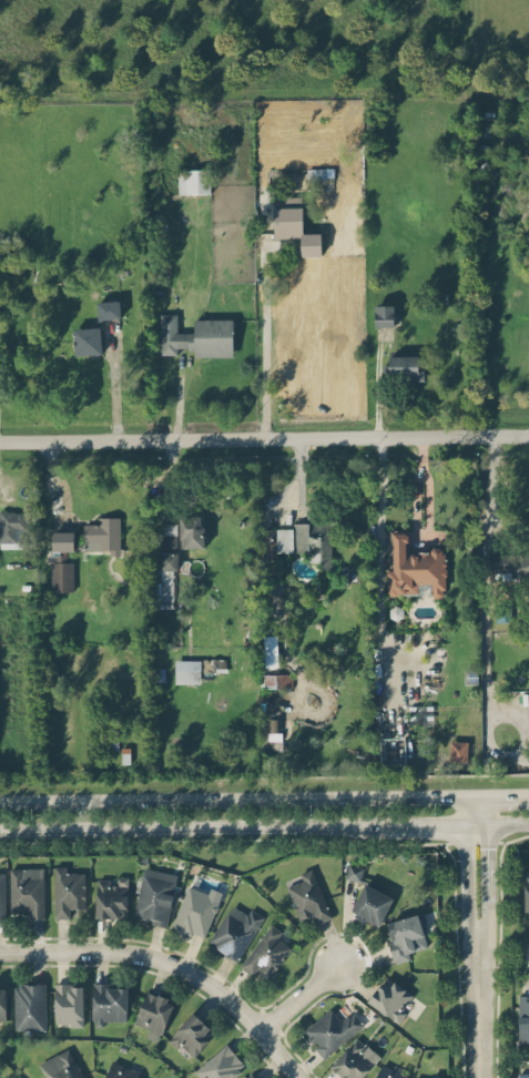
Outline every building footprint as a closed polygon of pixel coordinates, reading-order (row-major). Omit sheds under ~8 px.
[(179,194),(211,193),(210,169),(178,170),(179,194)] [(274,196),(275,238),(301,238),(301,256),(322,256),(321,233),(303,233),(302,196),(274,196)] [(121,318),(120,300),(101,301),(102,319),(121,318)] [(375,326),(395,326),(394,305),(375,305),(375,326)] [(233,356),(233,319),(194,319),(194,332),(177,333),(177,314),(160,314),(160,355),(177,355),(177,349),(195,349),(195,357),(233,356)] [(74,328),(75,355),(102,354),(101,327),(74,328)] [(419,355),(389,356),(390,381),(424,380),(424,370),(419,370),(419,355)] [(26,548),(27,511),(0,511),(0,548),(26,548)] [(181,548),(203,548),(204,516),(180,516),(179,540),(181,540),(181,548)] [(84,524),(84,550),(110,550),(110,555),(120,555),(119,517),(98,517),(98,524),(84,524)] [(332,569),(331,522),(293,523),(293,528),(277,528),(277,553),(320,552),(320,569),(332,569)] [(176,549),(176,523),(163,524),(163,549),(176,549)] [(83,551),(84,542),(74,542),(74,532),(53,531),(52,550),(83,551)] [(388,595),(419,594),(418,583),(431,583),(431,597),(446,597),(445,547),(431,547),(431,553),(409,553),(409,532),(393,533),(393,555),(387,555),(388,595)] [(520,580),(528,580),(528,550),(520,550),(520,580)] [(155,607),(173,608),(173,570),(177,570),(178,553),(154,552),(154,573),(161,573),(161,582),(155,582),(155,607)] [(73,591),(74,562),(51,562),(51,591),(73,591)] [(278,666),(277,635),(264,636),(264,667),(278,666)] [(175,683),(200,683),(200,660),(175,660),(175,683)] [(279,719),(269,719),(269,740),(279,740),(279,719)] [(468,761),(468,741),(450,741),(449,761),(468,761)] [(346,879),(361,881),(363,866),(348,865),(346,879)] [(66,873),(66,866),(54,866),(55,919),(70,918),(70,909),(85,909),(84,873),(66,873)] [(177,874),(144,867),(134,915),(152,919),(151,924),(167,927),(177,874)] [(44,868),(10,868),(10,910),(30,910),(30,919),(44,918),(44,868)] [(318,923),(331,918),(312,869),(300,873),(303,880),(287,887),(299,920),(314,914),(318,923)] [(127,918),(128,877),(117,877),(116,881),(97,880),(96,917),(127,918)] [(172,928),(206,939),(222,891),(210,887),(208,893),(187,885),(172,928)] [(382,924),(393,895),(362,885),(352,913),(382,924)] [(248,914),(231,904),(208,944),(238,961),(264,917),(251,909),(248,914)] [(387,923),(392,941),(388,942),(394,964),(410,959),(409,953),(428,947),(422,925),(427,924),(423,912),(387,923)] [(240,967),(252,976),(258,968),(271,977),(292,948),(277,938),(282,932),(271,924),(240,967)] [(368,1001),(399,1024),(407,1013),(402,1009),(413,995),(387,976),(368,1001)] [(15,1030),(46,1029),(44,984),(14,985),(15,1030)] [(84,1027),(83,985),(55,985),(55,1023),(70,1023),(70,1027),(84,1027)] [(128,985),(93,985),(93,1026),(104,1027),(104,1021),(127,1021),(128,985)] [(158,1042),(174,1002),(147,991),(134,1023),(150,1029),(146,1038),(158,1042)] [(519,997),(519,1042),(528,1042),(528,997),(519,997)] [(324,1059),(364,1025),(353,1012),(342,1022),(330,1008),(304,1031),(315,1045),(313,1046),(324,1059)] [(181,1045),(194,1056),(216,1033),(193,1012),(167,1040),(177,1049),(181,1045)] [(357,1037),(331,1066),(345,1077),(362,1077),(380,1058),(357,1037)] [(227,1043),(194,1071),(200,1077),(232,1077),(246,1066),(227,1043)] [(71,1048),(40,1061),(47,1077),(83,1077),(71,1048)] [(140,1071),(112,1061),(105,1077),(137,1077),(140,1071)] [(409,1076),(381,1064),(375,1077),(408,1077),(409,1076)]
